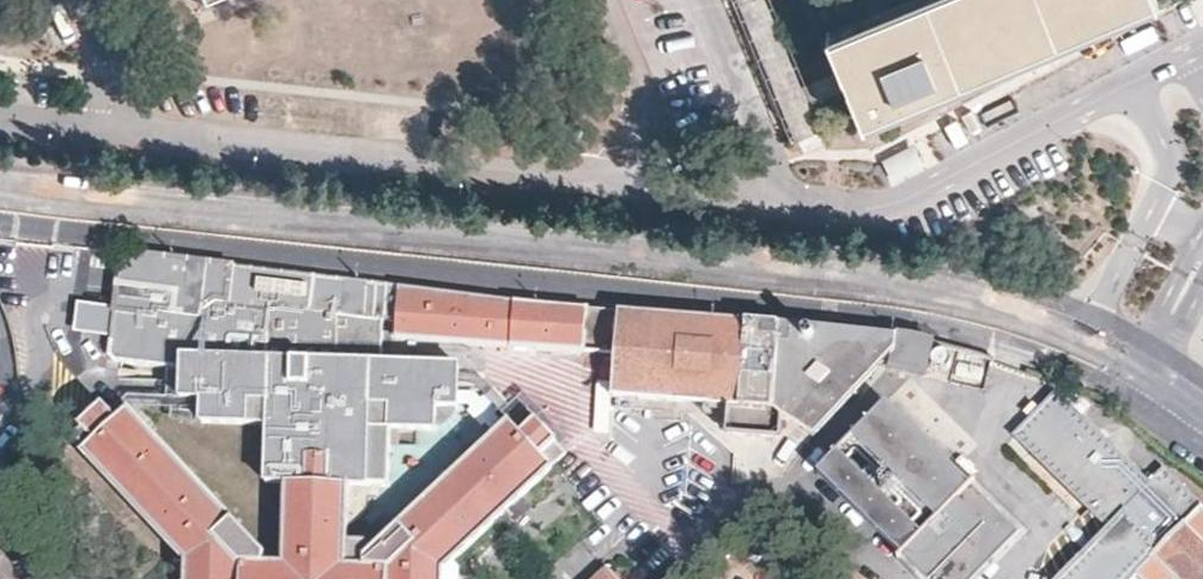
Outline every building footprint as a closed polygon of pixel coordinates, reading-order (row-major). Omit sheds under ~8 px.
[(779,112),(788,134),(792,142),(809,135),(822,130),(806,92),(768,0),(733,0),(779,112)] [(865,131),(921,105),(1159,5),(1157,0),(934,0),(829,43),(865,131)] [(884,164),(895,183),(923,167),(912,148),(884,164)] [(912,399),(920,364),(883,357),(766,345),(604,333),(501,324),(222,288),(108,275),(101,331),(97,360),(95,379),(110,384),(168,391),(168,379),(369,386),(370,343),(383,345),(383,362),(601,377),(598,420),(717,429),(715,457),(766,461),(769,437),(800,457),(882,368),(878,392),(912,399)] [(101,331),(66,325),(61,356),(97,360),(101,331)] [(330,507),(353,508),(356,428),(377,428),(378,452),(423,454),(424,430),(445,430),(445,423),(446,411),(445,388),(369,386),(168,379),(168,391),(167,422),(188,423),(188,445),(235,447),(235,424),(254,426),(252,506),(264,506),(262,578),(328,578),(330,507)] [(1163,468),(1149,484),(1056,393),(1017,435),(1110,527),(1070,567),(1060,578),(1202,578),(1202,508),(1163,468)] [(458,414),(446,411),(445,423),(452,424),(467,444),(476,435),(458,414)] [(872,420),(805,493),(892,573),(898,578),(977,578),(1008,545),(959,500),(872,420)] [(531,465),(488,422),(476,435),(467,444),(339,578),(428,578),(531,465)] [(252,577),(112,445),(103,453),(89,440),(67,464),(80,477),(67,491),(160,578),(252,578),(252,577)] [(1017,545),(963,496),(959,500),(1008,545),(977,578),(985,578),(1017,545)] [(594,568),(582,578),(604,578),(594,568)]
